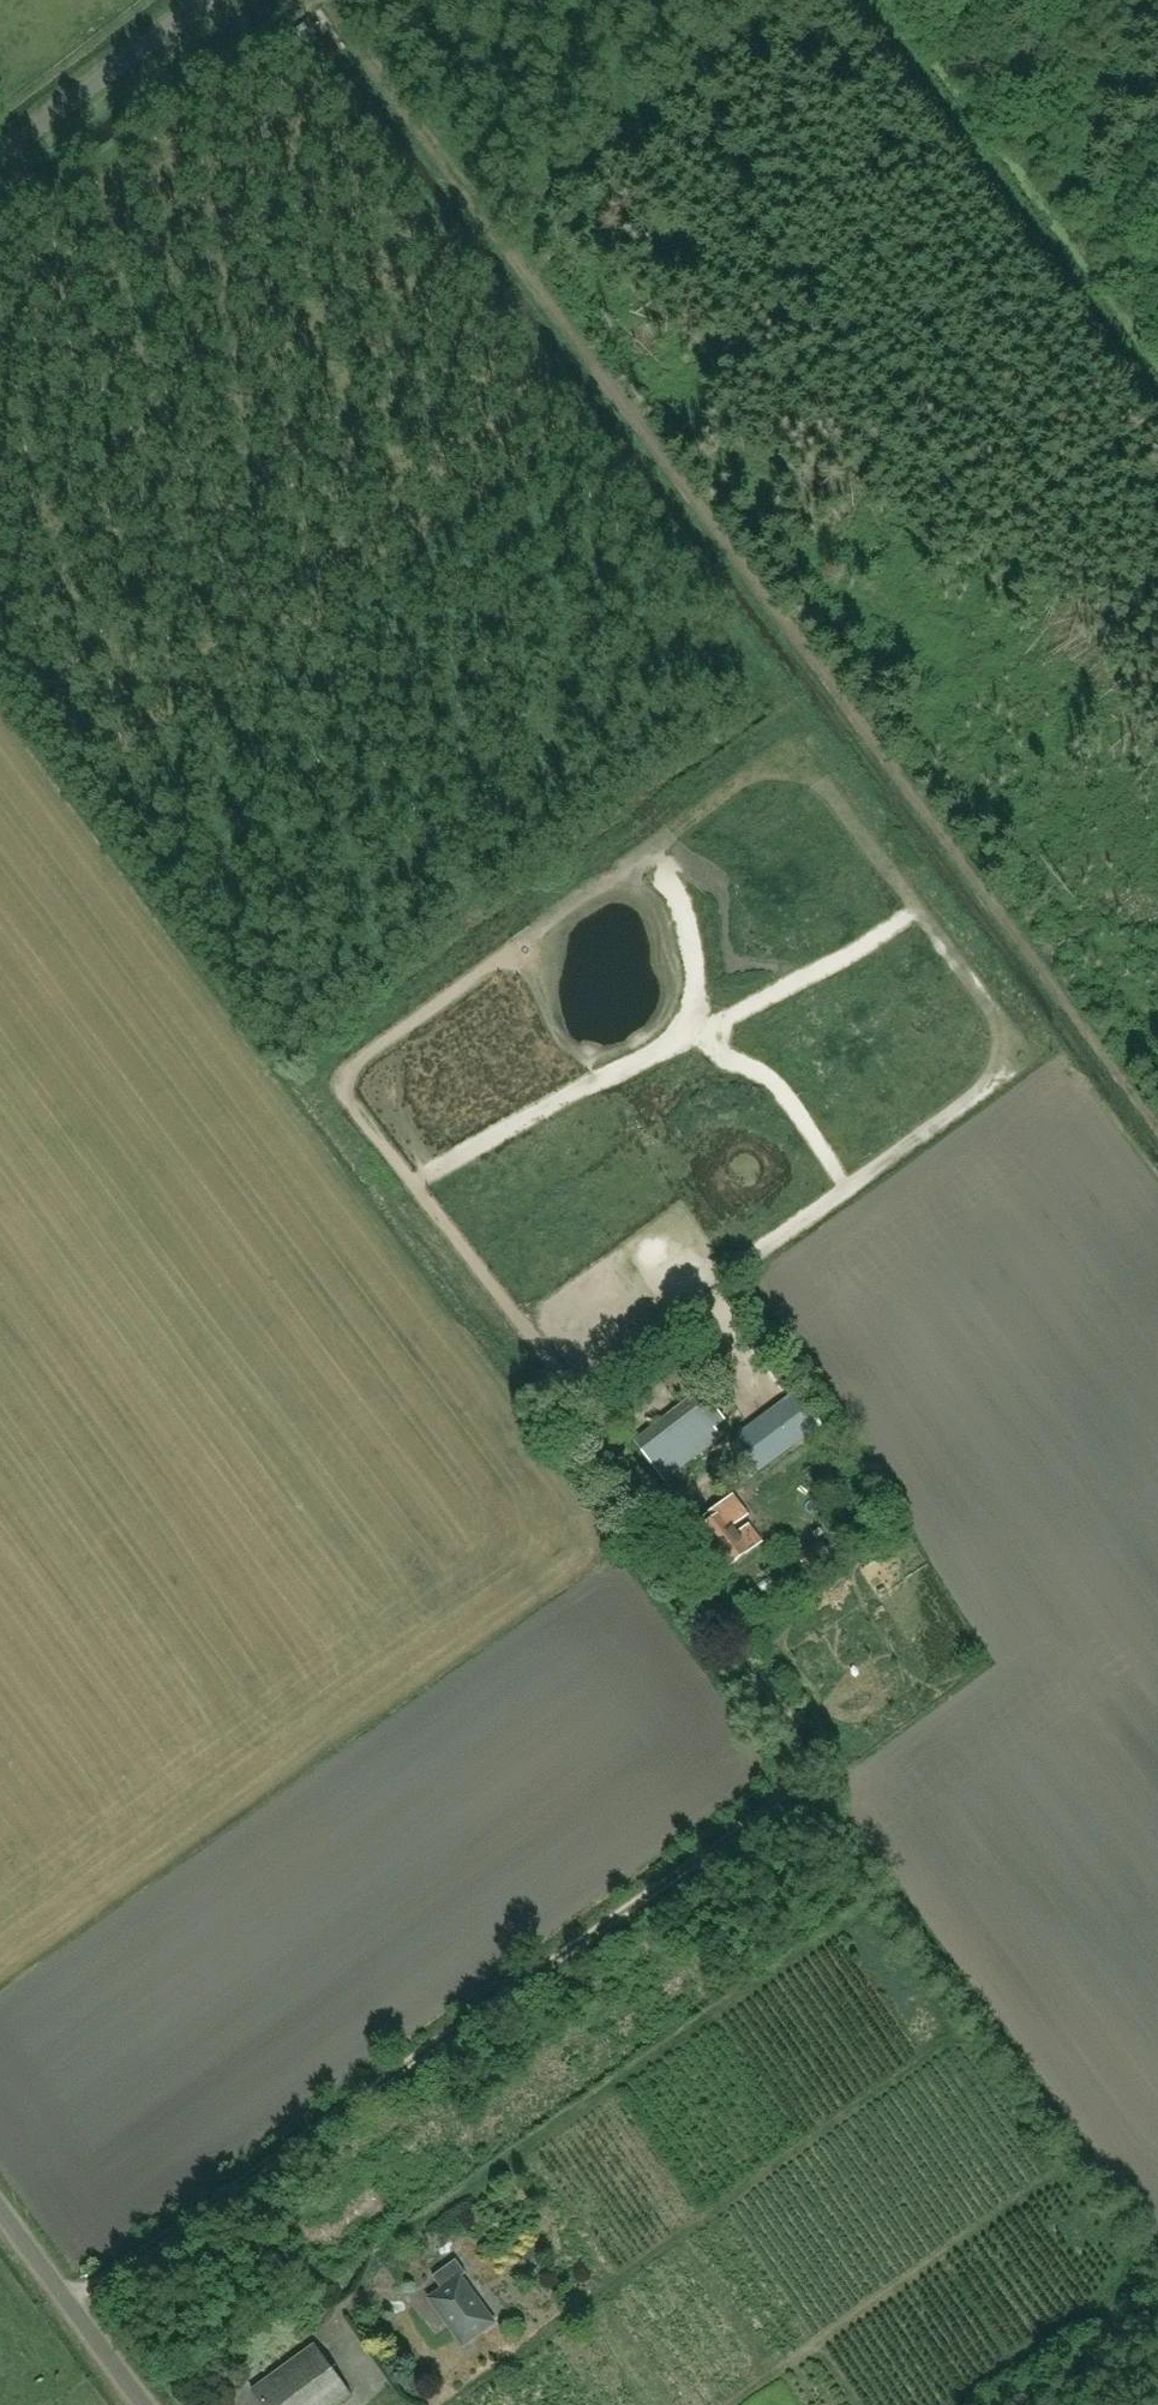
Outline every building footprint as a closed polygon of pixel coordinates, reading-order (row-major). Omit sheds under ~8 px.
[(794,1394),(736,1438),(760,1471),(819,1427),(794,1394)] [(711,1428),(689,1400),(636,1441),(665,1480),(719,1439),(711,1428)] [(733,1495),(704,1517),(708,1522),(701,1528),(730,1566),(762,1542),(748,1525),(740,1531),(735,1524),(748,1515),(733,1495)] [(467,2273),(457,2260),(433,2277),(443,2290),(431,2299),(464,2345),(495,2323),(461,2277),(467,2273)] [(252,2390),(263,2404),(338,2404),(352,2395),(315,2344),(252,2390)]
